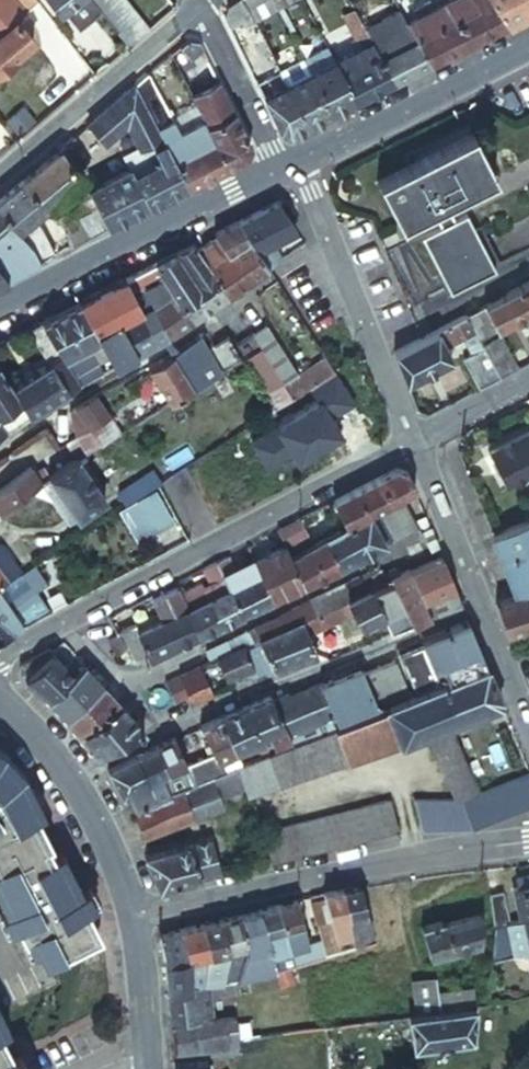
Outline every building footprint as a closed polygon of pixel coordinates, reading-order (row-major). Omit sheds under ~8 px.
[(30,38),(12,17),(19,11),(32,0),(0,0),(0,63),(30,38)] [(58,15),(65,9),(76,0),(46,0),(58,15)] [(65,9),(79,25),(98,11),(89,0),(76,0),(65,9)] [(128,48),(148,30),(123,0),(89,0),(98,11),(128,48)] [(241,0),(235,0),(226,6),(223,17),(229,29),(240,22),(251,42),(261,36),(248,12),(241,0)] [(248,12),(270,0),(241,0),(248,12)] [(275,8),(290,0),(270,0),(275,8)] [(422,64),(430,60),(410,22),(385,33),(366,0),(352,7),(362,24),(372,41),(392,79),(422,64)] [(468,42),(486,33),(469,0),(446,0),(447,1),(468,42)] [(486,33),(507,22),(495,0),(469,0),(486,33)] [(507,22),(528,10),(528,0),(495,0),(507,22)] [(464,43),(468,42),(447,1),(410,22),(430,60),(464,43)] [(362,24),(352,7),(342,14),(350,31),(362,24)] [(354,99),(392,79),(372,41),(362,24),(350,31),(358,47),(334,60),(354,99)] [(234,37),(237,43),(242,40),(240,34),(234,37)] [(186,39),(174,50),(179,56),(184,51),(190,57),(202,48),(198,41),(186,39)] [(301,58),(329,113),(351,101),(354,99),(334,60),(332,61),(324,47),(301,58)] [(307,123),(329,113),(301,58),(279,69),(281,73),(287,84),(307,123)] [(305,125),(307,123),(287,84),(281,73),(269,80),(274,91),(264,96),(281,130),(289,132),(305,125)] [(141,98),(186,185),(227,164),(207,124),(187,134),(185,127),(177,131),(147,74),(134,85),(141,98)] [(207,124),(227,164),(247,153),(251,144),(218,79),(191,93),(207,124)] [(154,201),(186,185),(141,98),(134,85),(134,83),(88,123),(104,143),(127,125),(139,147),(124,155),(129,167),(112,176),(108,169),(102,172),(106,179),(87,188),(106,225),(154,201)] [(474,135),(380,181),(401,225),(431,211),(440,229),(424,236),(452,292),(502,267),(488,237),(481,240),(470,214),(456,220),(447,203),(496,180),(474,135)] [(80,154),(68,139),(57,149),(58,151),(69,163),(80,154)] [(58,151),(23,180),(43,204),(45,205),(80,176),(69,163),(58,151)] [(0,199),(0,207),(18,228),(45,205),(43,204),(23,180),(0,199)] [(72,242),(106,225),(87,188),(77,194),(82,204),(60,215),(65,226),(72,242)] [(2,240),(7,236),(13,244),(24,235),(18,228),(0,207),(0,237),(2,240)] [(32,246),(39,259),(54,251),(37,216),(35,214),(18,228),(24,235),(32,246)] [(216,233),(246,280),(266,266),(237,219),(214,231),(216,233)] [(227,293),(246,280),(216,233),(196,246),(227,293)] [(6,275),(39,259),(32,246),(24,235),(13,244),(7,236),(2,240),(0,237),(0,267),(6,275)] [(174,251),(208,305),(227,293),(196,246),(193,242),(174,251)] [(169,254),(155,261),(190,318),(208,305),(174,251),(169,254)] [(155,261),(124,276),(141,309),(152,303),(165,333),(165,335),(190,318),(155,261)] [(141,309),(124,276),(110,283),(78,300),(100,338),(109,355),(114,364),(118,361),(156,341),(156,338),(141,309)] [(519,283),(528,303),(528,279),(519,283)] [(465,310),(474,329),(477,336),(528,310),(528,303),(519,283),(515,286),(476,304),(465,310)] [(100,338),(78,300),(44,317),(40,319),(79,381),(81,381),(89,376),(100,372),(94,362),(86,346),(100,338)] [(152,303),(141,309),(156,338),(161,335),(165,333),(152,303)] [(437,323),(391,344),(406,379),(450,359),(444,343),(474,329),(465,310),(437,323)] [(73,384),(79,381),(40,319),(26,326),(47,362),(10,385),(27,413),(30,412),(64,390),(73,384)] [(206,345),(220,369),(230,362),(241,356),(231,341),(226,333),(218,319),(199,332),(206,345)] [(314,385),(304,370),(297,374),(266,324),(252,333),(294,398),(314,385)] [(206,345),(199,332),(174,348),(170,351),(193,386),(199,382),(220,369),(206,345)] [(165,333),(161,335),(170,351),(174,348),(165,335),(165,333)] [(252,333),(231,341),(241,356),(245,354),(273,398),(277,404),(279,406),(294,398),(252,333)] [(496,335),(481,343),(482,346),(496,377),(513,369),(496,335)] [(109,355),(100,338),(86,346),(94,362),(109,355)] [(463,356),(477,387),(487,382),(496,377),(482,346),(463,356)] [(193,386),(170,351),(146,365),(170,401),(193,386)] [(321,360),(304,370),(314,385),(334,372),(325,357),(323,358),(321,360)] [(27,413),(10,385),(0,367),(0,411),(9,406),(15,421),(17,420),(27,413)] [(80,402),(74,404),(89,427),(109,415),(94,393),(80,402)] [(272,411),(279,406),(277,404),(273,398),(266,402),(272,411)] [(15,421),(9,406),(0,411),(0,421),(4,428),(7,426),(15,421)] [(122,432),(109,415),(89,427),(101,446),(122,432)] [(89,427),(59,446),(58,447),(70,465),(79,460),(94,450),(101,446),(89,427)] [(487,453),(505,485),(528,473),(528,431),(487,453)] [(70,465),(51,477),(79,519),(106,500),(79,460),(70,465)] [(41,483),(29,466),(0,484),(0,510),(41,483)] [(397,466),(380,475),(393,500),(400,496),(415,488),(407,470),(397,466)] [(126,504),(159,483),(162,481),(153,468),(120,490),(121,498),(126,504)] [(380,475),(356,488),(369,512),(381,506),(393,500),(380,475)] [(348,493),(333,500),(345,524),(369,512),(356,488),(348,493)] [(144,498),(158,527),(175,518),(160,489),(144,498)] [(400,496),(393,500),(381,506),(394,536),(415,525),(410,517),(400,496)] [(381,506),(369,512),(383,541),(394,536),(381,506)] [(369,512),(345,524),(360,553),(383,541),(369,512)] [(300,517),(278,528),(284,542),(307,531),(300,517)] [(490,534),(514,594),(526,590),(528,588),(528,518),(490,534)] [(360,553),(345,524),(324,535),(337,565),(360,553)] [(433,532),(423,536),(429,548),(438,544),(433,532)] [(324,535),(290,555),(302,582),(337,565),(324,535)] [(0,543),(0,567),(8,578),(21,568),(1,542),(0,543)] [(285,544),(254,559),(271,596),(302,582),(290,555),(285,544)] [(408,550),(411,556),(417,553),(414,547),(408,550)] [(233,569),(227,555),(215,561),(239,611),(271,596),(254,559),(233,569)] [(423,600),(455,587),(442,555),(410,570),(423,600)] [(239,611),(215,561),(204,567),(210,581),(204,584),(218,621),(239,611)] [(2,584),(9,579),(8,578),(0,567),(0,585),(2,584)] [(410,625),(431,617),(423,600),(410,570),(409,568),(390,577),(403,608),(410,625)] [(345,582),(351,595),(375,583),(373,578),(378,576),(376,570),(370,573),(359,578),(359,575),(345,582)] [(403,608),(390,577),(380,581),(375,583),(351,595),(345,597),(358,625),(382,614),(383,617),(403,608)] [(182,584),(176,586),(197,630),(218,621),(204,584),(203,579),(184,589),(182,584)] [(309,597),(315,610),(340,599),(345,597),(351,595),(345,582),(309,597)] [(15,628),(25,623),(2,584),(0,585),(0,636),(15,628)] [(137,620),(121,627),(134,654),(145,648),(149,654),(197,630),(176,586),(154,598),(161,613),(164,619),(142,630),(139,624),(137,620)] [(431,617),(463,604),(455,587),(423,600),(431,617)] [(514,594),(493,601),(506,631),(528,623),(528,599),(526,590),(514,594)] [(46,612),(58,606),(52,594),(34,603),(40,615),(46,612)] [(315,610),(284,624),(258,636),(267,656),(272,668),(314,651),(321,648),(318,642),(325,640),(318,625),(346,613),(354,633),(335,640),(326,647),(330,657),(356,647),(366,643),(358,625),(345,597),(340,599),(315,610)] [(279,613),(284,624),(315,610),(309,597),(279,613)] [(161,613),(139,624),(142,630),(164,619),(161,613)] [(258,636),(284,624),(279,613),(273,616),(258,622),(253,625),(258,636)] [(445,634),(462,676),(465,675),(488,665),(467,614),(449,622),(452,629),(445,632),(445,634)] [(235,646),(258,636),(253,625),(247,628),(226,638),(230,648),(235,646)] [(126,646),(119,630),(108,635),(116,651),(126,646)] [(439,686),(462,676),(445,634),(445,632),(438,635),(421,643),(431,667),(439,686)] [(267,656),(258,636),(235,646),(230,648),(220,652),(229,674),(252,664),(251,663),(267,656)] [(206,648),(210,657),(220,652),(230,648),(226,638),(206,648)] [(21,673),(48,694),(72,672),(64,664),(70,658),(58,645),(52,651),(49,646),(26,659),(21,662),(21,673)] [(201,662),(203,668),(211,665),(207,658),(201,662)] [(405,687),(393,659),(362,672),(373,699),(405,687)] [(48,694),(83,731),(99,718),(83,698),(103,682),(90,666),(84,661),(72,672),(48,694)] [(190,699),(213,691),(203,668),(201,662),(179,671),(188,692),(190,699)] [(401,701),(389,706),(405,745),(433,734),(452,726),(488,711),(493,723),(508,717),(488,665),(465,675),(462,676),(439,686),(429,689),(415,695),(401,701)] [(333,723),(374,706),(372,700),(373,699),(362,672),(360,667),(317,683),(333,723)] [(408,676),(415,695),(429,689),(439,686),(431,667),(408,676)] [(173,699),(188,692),(179,671),(165,677),(173,699)] [(99,718),(120,702),(103,682),(83,698),(99,718)] [(321,728),(333,723),(317,683),(289,695),(288,692),(271,699),(288,741),(321,728)] [(247,705),(246,705),(259,737),(267,734),(272,747),(288,741),(271,699),(269,696),(247,705)] [(83,731),(97,752),(143,728),(120,702),(99,718),(83,731)] [(246,705),(219,717),(234,754),(249,747),(255,745),(261,743),(259,737),(246,705)] [(254,761),(241,766),(256,801),(405,745),(389,706),(370,713),(333,728),(298,743),(254,761)] [(211,753),(214,761),(234,754),(219,717),(205,723),(201,725),(211,753)] [(415,789),(425,830),(475,828),(515,812),(503,783),(479,792),(452,726),(433,734),(454,785),(415,789)] [(154,745),(155,746),(167,774),(172,779),(184,774),(182,768),(186,766),(185,764),(174,737),(154,745)] [(261,743),(255,745),(257,749),(258,753),(264,751),(261,743)] [(249,747),(252,755),(258,753),(257,749),(255,745),(249,747)] [(108,770),(133,810),(170,796),(162,776),(167,774),(155,746),(135,754),(108,770)] [(97,934),(83,905),(86,904),(59,850),(50,854),(43,858),(36,845),(44,841),(46,839),(32,812),(39,809),(21,772),(0,750),(0,910),(8,926),(14,923),(21,937),(27,933),(41,962),(97,934)] [(212,778),(220,775),(214,761),(211,753),(185,764),(186,766),(191,777),(194,785),(212,778)] [(186,779),(191,777),(186,766),(182,768),(184,774),(186,779)] [(133,810),(143,837),(225,809),(220,800),(246,791),(236,768),(220,775),(212,778),(194,785),(170,796),(133,810)] [(503,783),(515,812),(528,807),(528,773),(503,783)] [(264,833),(271,864),(325,850),(349,843),(398,831),(390,800),(264,833)] [(214,839),(149,856),(146,857),(159,887),(221,872),(214,839)] [(43,858),(50,854),(44,841),(36,845),(43,858)] [(528,919),(528,878),(523,879),(524,886),(516,889),(522,920),(528,919)] [(373,934),(361,890),(360,887),(343,889),(354,933),(363,930),(365,936),(373,934)] [(354,933),(343,889),(325,891),(330,911),(332,918),(333,921),(338,940),(355,935),(354,933)] [(505,891),(491,894),(496,926),(510,923),(505,891)] [(292,956),(294,962),(296,961),(328,952),(340,949),(338,940),(333,921),(320,925),(324,940),(311,943),(301,899),(280,904),(288,936),(287,936),(292,956)] [(280,904),(261,909),(268,936),(268,941),(274,939),(287,936),(288,936),(280,904)] [(261,909),(242,914),(241,942),(241,954),(241,959),(241,964),(240,976),(243,975),(262,971),(274,967),(273,960),(271,952),(268,941),(268,936),(261,909)] [(330,911),(324,912),(320,913),(321,920),(332,918),(330,911)] [(422,926),(429,954),(480,940),(481,913),(445,923),(444,920),(422,926)] [(241,942),(242,914),(221,919),(225,951),(225,962),(241,959),(241,954),(241,942)] [(221,919),(203,923),(210,954),(225,951),(221,919)] [(494,961),(517,955),(514,943),(527,940),(528,950),(528,919),(522,920),(510,923),(496,926),(494,961)] [(203,923),(181,929),(188,959),(203,956),(210,954),(203,923)] [(168,987),(168,992),(194,986),(192,983),(191,976),(188,959),(181,929),(159,934),(166,963),(168,987)] [(287,936),(274,939),(279,959),(292,956),(287,936)] [(528,952),(528,950),(527,940),(514,943),(517,955),(528,952)] [(273,960),(274,967),(294,962),(292,956),(279,959),(273,960)] [(226,979),(240,976),(241,964),(225,967),(225,968),(225,979),(226,979)] [(205,982),(208,982),(225,979),(225,968),(205,973),(205,980),(205,982)] [(453,1008),(474,1006),(476,986),(438,992),(435,971),(415,974),(420,1013),(453,1008)] [(191,976),(192,983),(205,980),(205,973),(191,976)] [(168,992),(170,1020),(199,1017),(198,1013),(212,1011),(208,982),(205,982),(205,980),(192,983),(194,986),(168,992)] [(471,1037),(474,1006),(453,1008),(420,1013),(410,1014),(413,1045),(471,1037)] [(173,1059),(173,1061),(239,1047),(238,1043),(237,1036),(235,1015),(171,1025),(173,1059)] [(11,1042),(4,1045),(0,1047),(0,1068),(24,1068),(11,1042)]
